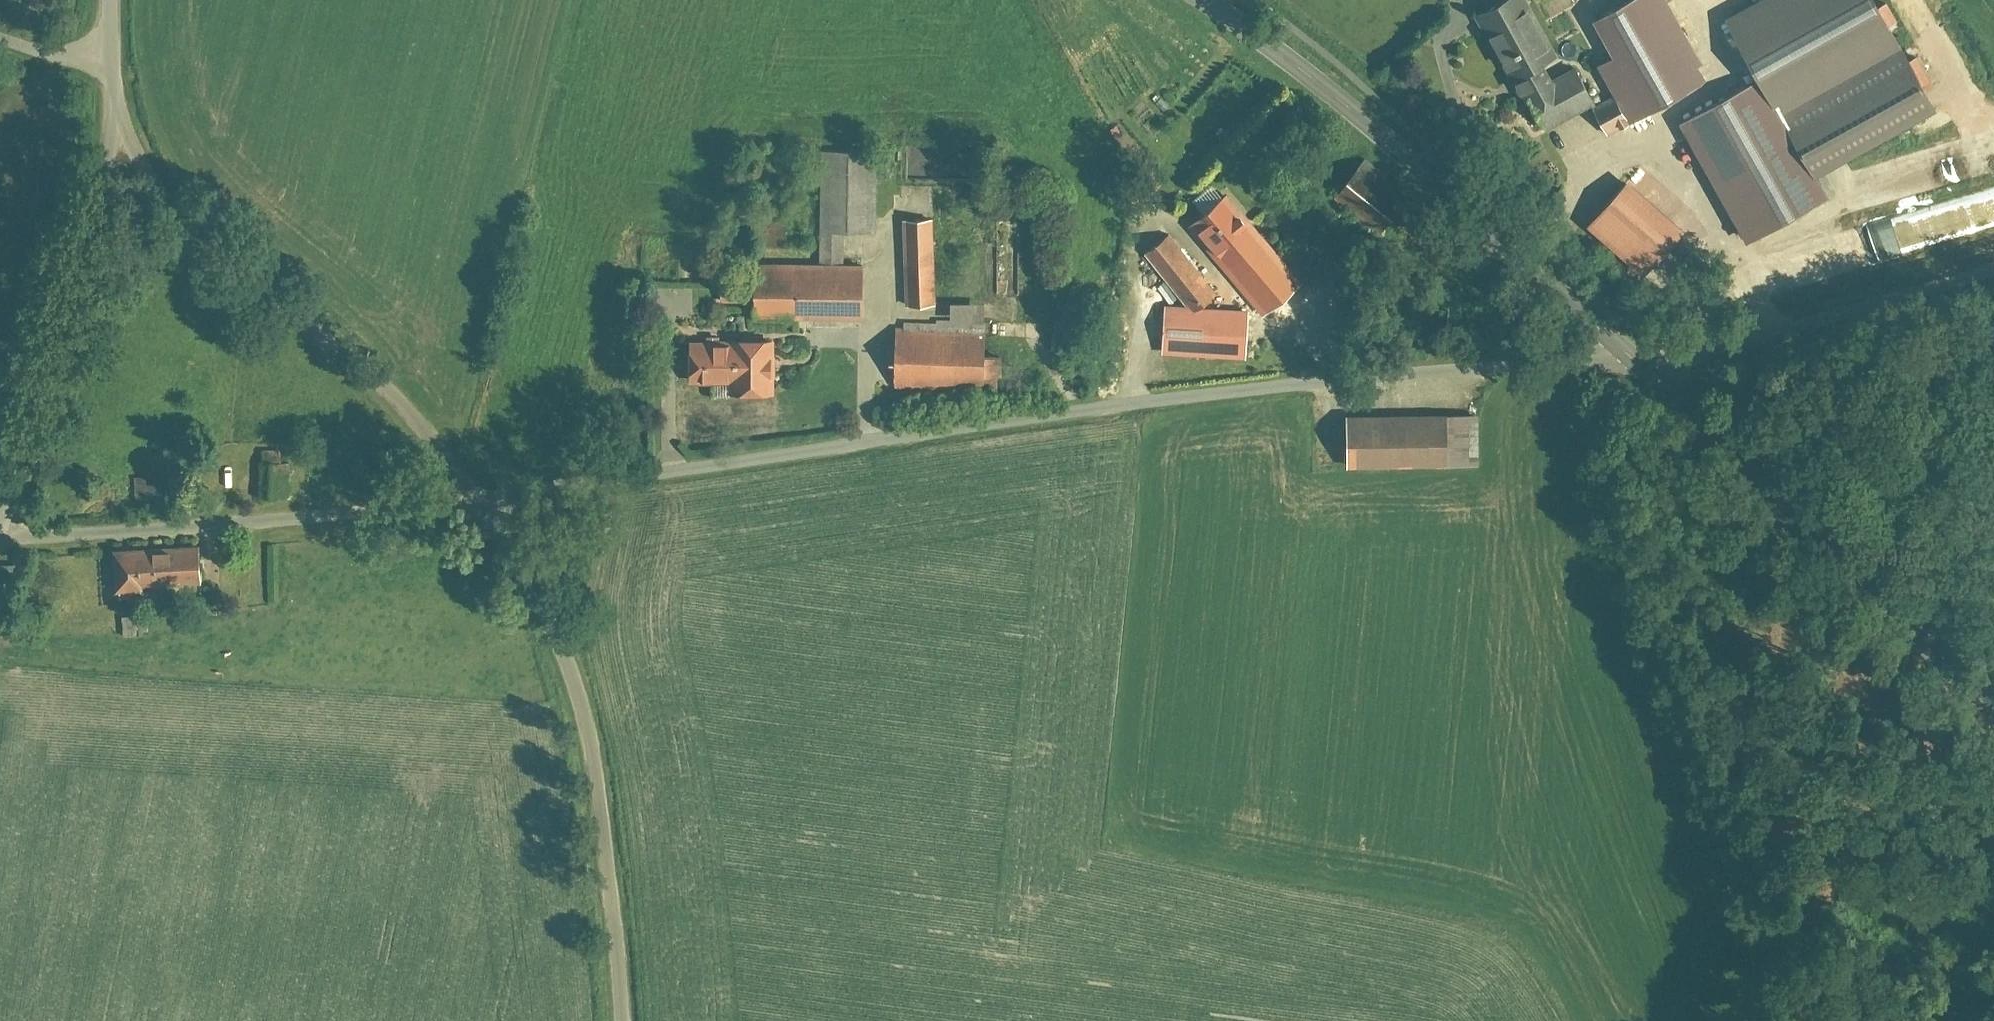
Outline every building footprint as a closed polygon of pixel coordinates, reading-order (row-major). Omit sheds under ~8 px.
[(1475,17),(1503,73),(1542,54),(1515,0),(1510,0),(1475,17)] [(1614,12),(1655,80),(1694,56),(1660,0),(1635,0),(1614,12)] [(1766,34),(1772,45),(1782,55),(1794,59),(1804,60),(1816,56),(1826,49),(1833,39),(1835,30),(1835,18),(1833,11),(1826,1),(1826,0),(1775,0),(1773,2),(1767,13),(1765,25),(1766,34)] [(1896,45),(1779,108),(1764,80),(1690,120),(1751,233),(1829,191),(1818,172),(1932,111),(1896,45)] [(845,233),(879,232),(877,151),(821,152),(824,271),(752,273),(753,321),(858,319),(857,270),(846,271),(845,233)] [(1362,176),(1338,203),(1371,231),(1395,205),(1362,176)] [(1229,200),(1194,228),(1264,316),(1300,288),(1229,200)] [(903,222),(904,308),(936,308),(935,222),(903,222)] [(1178,231),(1146,256),(1193,315),(1225,290),(1178,231)] [(1165,318),(1166,358),(1246,357),(1245,316),(1165,318)] [(900,334),(900,386),(998,386),(998,335),(900,334)] [(692,388),(738,387),(738,399),(774,398),(772,340),(737,341),(737,348),(691,349),(692,388)] [(1343,419),(1345,470),(1479,464),(1476,413),(1343,419)] [(243,502),(288,502),(288,451),(243,451),(243,502)] [(132,483),(131,507),(167,507),(167,484),(132,483)] [(108,550),(111,593),(201,587),(198,543),(108,550)]
